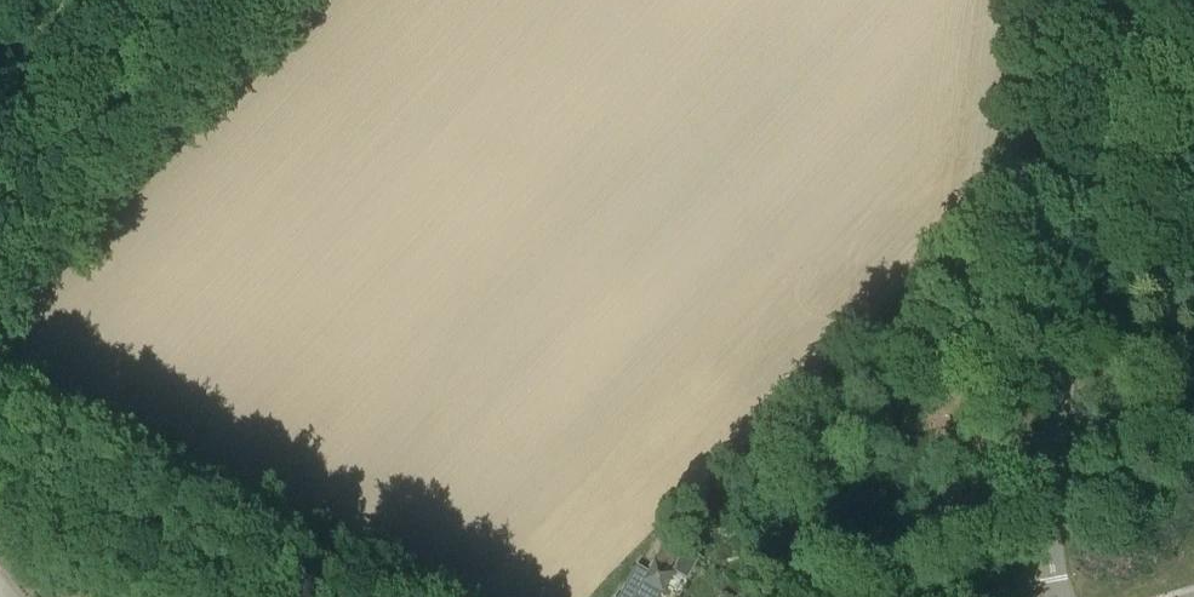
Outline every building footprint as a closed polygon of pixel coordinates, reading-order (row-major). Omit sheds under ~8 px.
[(670,577),(654,567),(637,596),(659,596),(670,577)]
